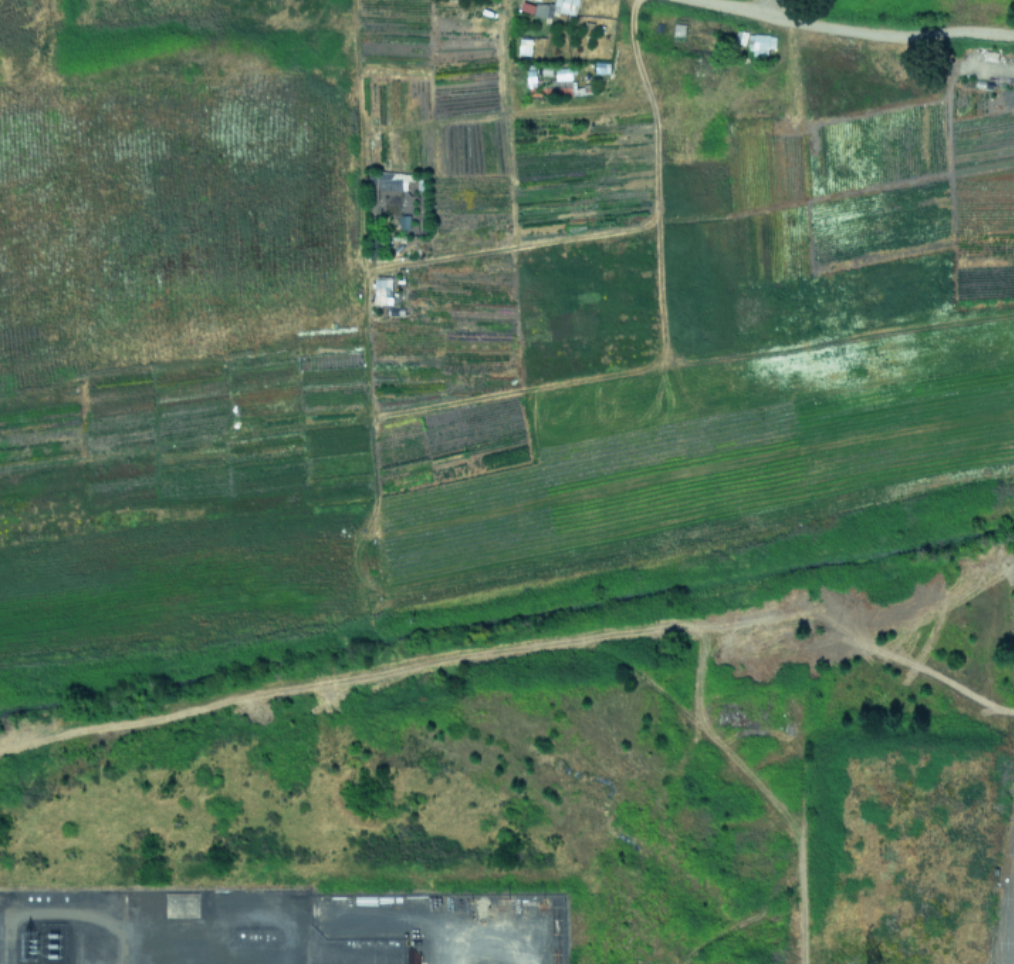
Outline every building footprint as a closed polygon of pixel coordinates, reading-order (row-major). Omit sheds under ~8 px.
[(533,15),(550,17),(551,11),(576,15),(578,0),(554,0),(553,4),(535,1),(533,15)] [(748,55),(767,56),(767,47),(775,47),(775,34),(749,33),(748,55)] [(373,278),(374,303),(380,303),(380,295),(391,294),(390,277),(373,278)]
